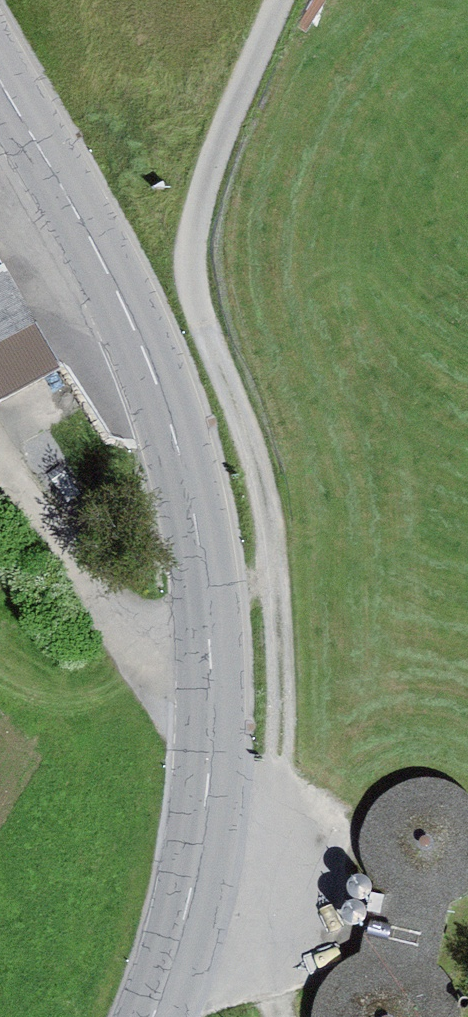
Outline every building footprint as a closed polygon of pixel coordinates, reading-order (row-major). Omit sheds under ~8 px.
[(59,364),(0,263),(0,398),(59,364)] [(410,780),(398,783),(385,792),(375,802),(366,817),(359,841),(361,860),(367,875),(372,888),(359,955),(348,961),(330,976),(317,990),(312,1013),(312,1016),(461,1016),(461,1011),(453,986),(437,969),(449,902),(464,897),(467,894),(467,796),(466,794),(453,786),(439,781),(425,779),(410,780)] [(345,890),(346,894),(349,897),(352,900),(356,901),(360,901),(364,900),(367,897),(369,894),(370,890),(370,886),(368,882),(366,879),(362,877),(358,876),(354,877),(350,879),(347,882),(346,886),(345,890)] [(358,902),(354,901),(350,901),(346,903),(344,905),(342,909),(341,913),(341,917),(343,921),(347,924),(350,925),(355,925),(359,924),(362,922),(364,918),(365,914),(365,910),(364,907),(361,904),(358,902)]
